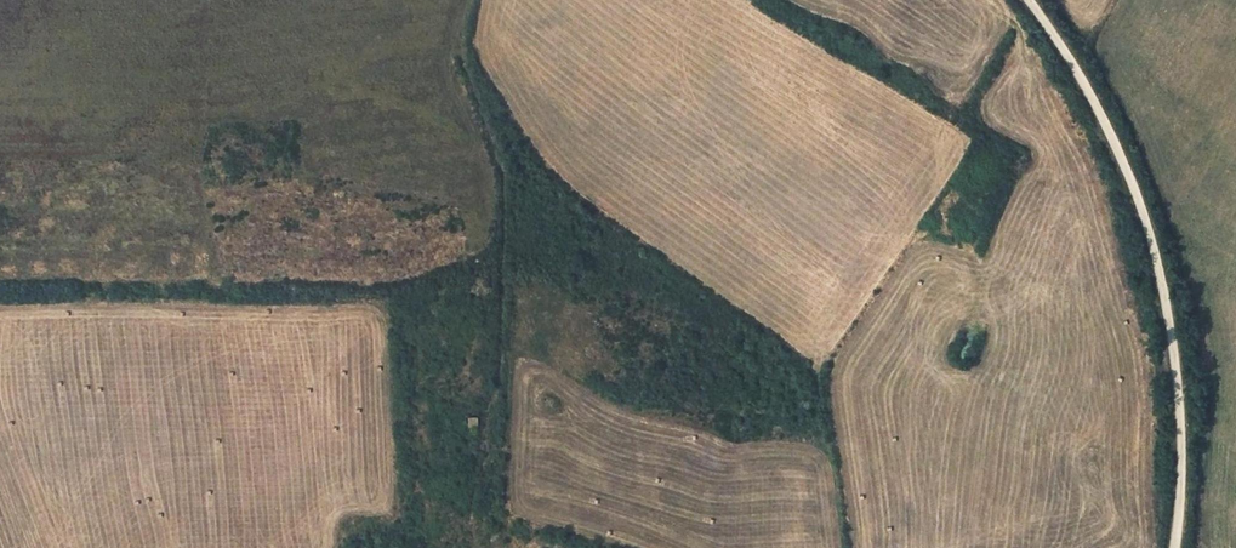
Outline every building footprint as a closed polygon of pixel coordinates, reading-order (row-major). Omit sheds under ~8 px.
[(478,419),(467,419),(469,433),(479,432),(478,419)]
